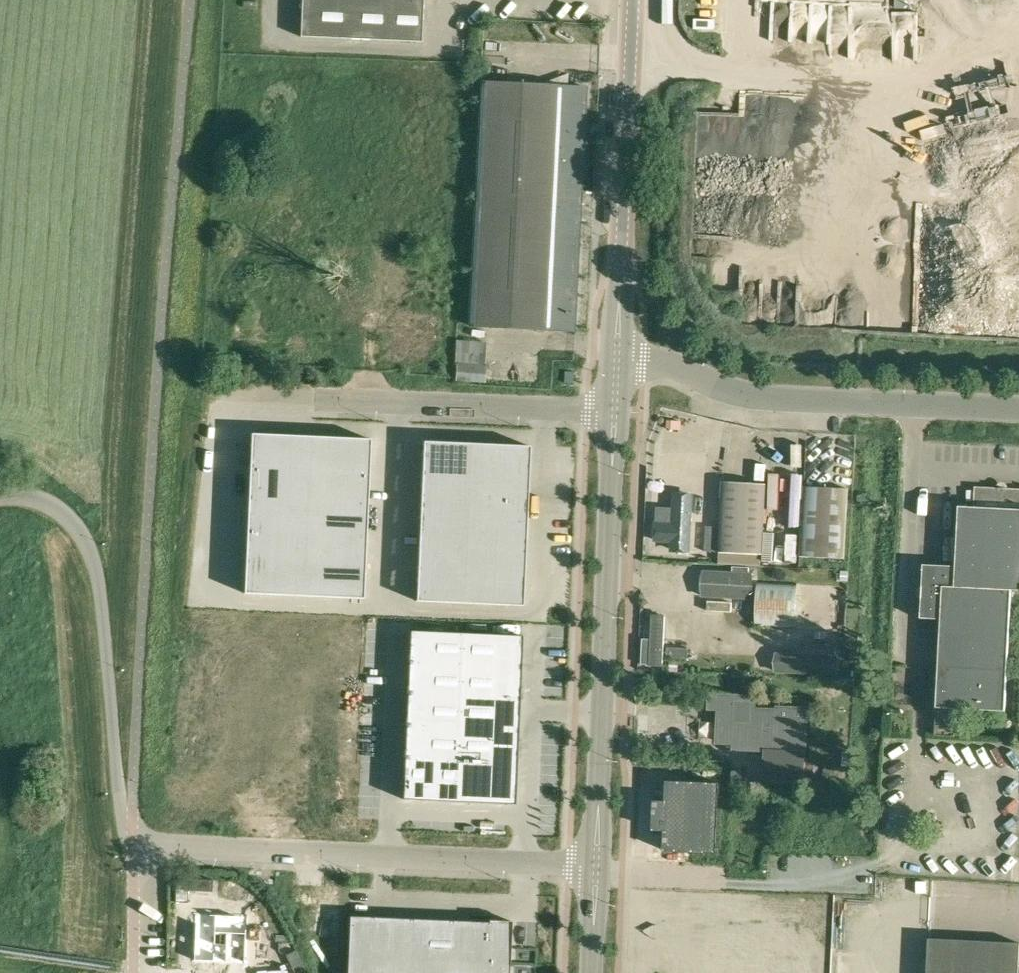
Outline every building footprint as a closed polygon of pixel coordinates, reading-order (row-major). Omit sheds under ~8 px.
[(301,36),(422,41),(424,0),(303,0),(301,36)] [(470,284),(458,283),(456,324),(574,330),(586,87),(479,82),(470,284)] [(456,362),(457,362),(456,380),(485,383),(486,364),(488,341),(457,339),(456,362)] [(249,434),(243,593),(363,598),(369,438),(249,434)] [(422,441),(415,600),(523,606),(529,446),(422,441)] [(761,554),(765,483),(722,481),(718,552),(761,554)] [(800,556),(828,557),(843,558),(847,487),(803,485),(800,556)] [(956,566),(955,586),(1012,589),(1011,589),(1018,590),(1018,488),(975,486),(973,506),(959,506),(956,566)] [(672,549),(688,550),(691,494),(675,493),(673,522),(655,521),(654,540),(672,541),(672,549)] [(716,551),(718,526),(705,526),(704,551),(716,551)] [(941,619),(939,666),(1008,670),(1011,589),(1012,589),(955,586),(956,566),(923,564),(920,618),(941,619)] [(753,570),(704,567),(702,591),(751,594),(753,570)] [(836,589),(836,585),(757,581),(755,625),(834,629),(835,606),(836,589)] [(842,606),(847,606),(847,590),(836,589),(835,606),(842,606)] [(643,637),(641,664),(649,664),(663,665),(665,614),(652,613),(651,638),(643,637)] [(409,629),(401,800),(514,805),(522,634),(409,629)] [(776,671),(836,673),(837,644),(797,642),(797,651),(776,650),(776,671)] [(666,658),(687,659),(688,648),(666,647),(666,658)] [(1008,670),(939,666),(937,707),(1005,711),(1008,670)] [(805,783),(809,707),(777,706),(777,708),(756,707),(757,695),(710,693),(709,707),(719,707),(717,740),(734,741),(734,747),(765,748),(763,781),(805,783)] [(940,714),(940,728),(966,728),(966,714),(940,714)] [(835,776),(846,776),(846,766),(835,765),(835,776)] [(731,773),(730,785),(741,786),(742,773),(742,770),(731,770),(731,773)] [(671,781),(666,781),(666,786),(667,786),(666,802),(654,801),(652,830),(665,830),(665,846),(664,846),(664,850),(717,852),(719,783),(676,782),(671,781)] [(192,911),(191,931),(190,931),(190,938),(191,938),(190,958),(242,959),(243,913),(192,911)] [(349,972),(510,972),(513,923),(352,916),(349,972)] [(1017,941),(926,937),(924,972),(1016,972),(1017,941)]
